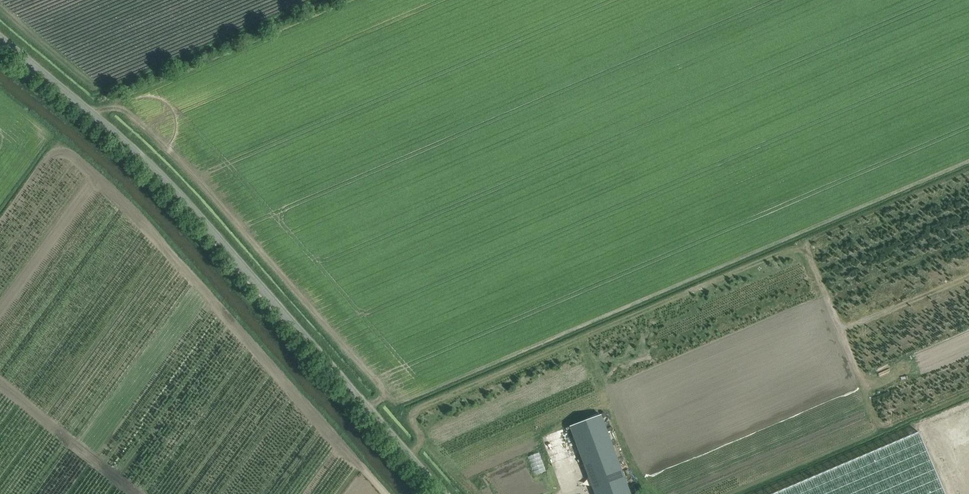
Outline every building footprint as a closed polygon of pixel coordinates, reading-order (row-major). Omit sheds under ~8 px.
[(601,415),(570,426),(595,493),(630,493),(601,415)]
